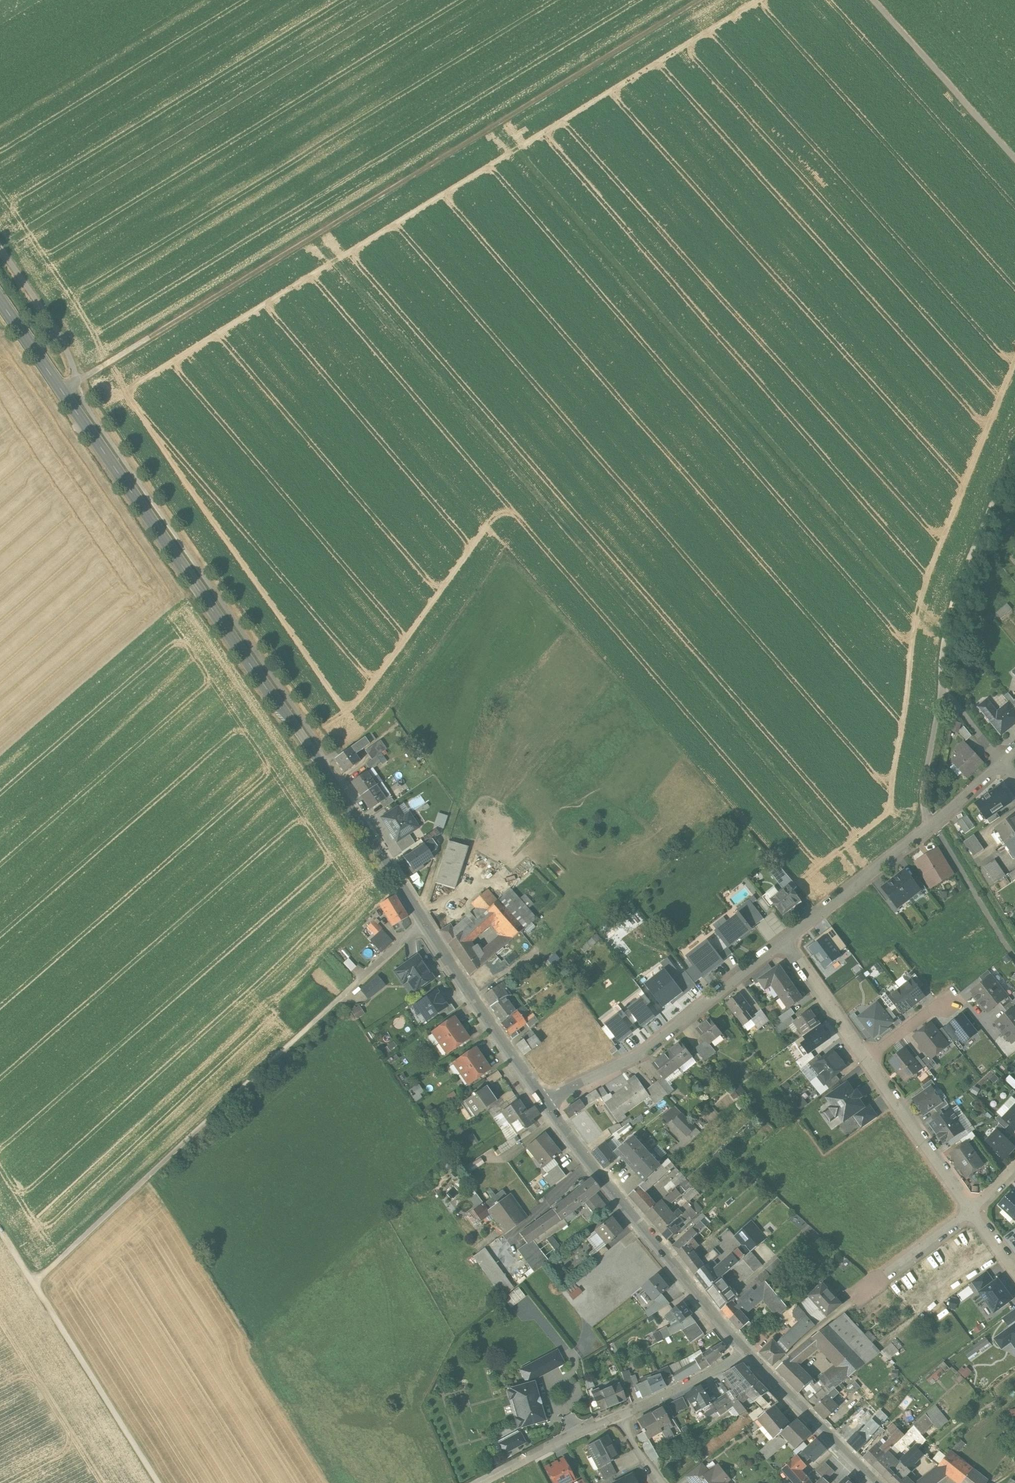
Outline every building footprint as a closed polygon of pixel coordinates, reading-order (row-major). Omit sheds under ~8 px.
[(1008,604),(997,614),(1001,618),(1012,609),(1008,604)] [(1008,693),(1004,697),(1009,703),(1014,711),(1014,701),(1014,700),(1008,693)] [(1009,703),(997,712),(987,700),(978,707),(1001,734),(1014,723),(1014,711),(1009,703)] [(971,736),(964,726),(959,730),(959,732),(966,740),(971,736)] [(365,738),(335,759),(344,772),(360,761),(355,754),(369,744),(365,738)] [(380,740),(365,751),(372,760),(376,757),(387,749),(380,740)] [(982,762),(963,742),(955,749),(960,755),(953,762),(966,776),(976,767),(977,767),(982,762)] [(372,760),(366,764),(370,770),(381,763),(376,757),(372,760)] [(366,773),(351,782),(361,796),(375,786),(366,773)] [(375,786),(361,796),(370,809),(380,803),(385,800),(375,786)] [(984,799),(976,804),(983,813),(984,812),(988,817),(986,819),(987,819),(997,812),(1011,803),(1001,788),(990,795),(990,794),(984,798),(984,799)] [(385,800),(380,803),(384,808),(394,801),(390,796),(385,800)] [(397,808),(382,818),(397,841),(419,827),(411,816),(406,820),(397,808)] [(997,812),(987,819),(990,824),(1000,817),(997,812)] [(967,815),(957,822),(965,833),(975,827),(967,815)] [(995,829),(1006,844),(1014,838),(1014,815),(995,829)] [(436,829),(421,839),(424,844),(430,854),(436,850),(438,843),(435,838),(440,834),(436,829)] [(984,849),(974,835),(965,841),(975,856),(984,849)] [(1006,844),(1014,857),(1014,838),(1006,844)] [(449,841),(435,883),(455,889),(468,847),(449,841)] [(424,844),(404,858),(413,871),(433,858),(430,854),(424,844)] [(919,864),(931,884),(950,873),(938,852),(919,864)] [(995,859),(984,867),(995,882),(1006,875),(995,859)] [(525,860),(510,873),(518,882),(533,868),(525,860)] [(797,887),(779,866),(770,873),(783,890),(788,886),(792,891),(797,887)] [(913,881),(905,871),(894,879),(909,899),(920,891),(920,890),(913,881)] [(926,889),(917,877),(913,881),(920,890),(920,891),(921,893),(926,889)] [(909,899),(894,879),(882,888),(890,898),(898,907),(909,899)] [(783,890),(778,894),(781,897),(774,902),(784,915),(797,905),(795,902),(798,899),(792,891),(788,886),(783,890)] [(486,890),(471,903),(476,909),(482,915),(486,912),(486,911),(497,902),(486,890)] [(536,918),(511,890),(499,900),(524,929),(536,918)] [(395,896),(380,905),(385,914),(401,905),(395,896)] [(898,907),(890,898),(886,902),(895,913),(900,909),(898,907)] [(524,929),(499,900),(497,902),(486,911),(486,912),(494,921),(505,933),(511,940),(524,929)] [(740,914),(752,929),(764,919),(750,900),(737,910),(740,914)] [(401,905),(385,914),(392,926),(408,917),(401,905)] [(476,909),(453,929),(462,944),(467,941),(469,940),(494,921),(486,912),(482,915),(476,909)] [(752,929),(740,914),(716,933),(719,936),(728,948),(752,929)] [(378,932),(372,926),(376,922),(374,920),(367,927),(374,936),(378,932)] [(376,922),(372,926),(378,932),(382,929),(378,924),(376,922)] [(448,944),(452,951),(462,944),(453,929),(450,925),(440,931),(448,944)] [(833,928),(821,937),(823,938),(826,936),(839,953),(847,947),(833,928)] [(377,947),(388,937),(382,929),(378,932),(374,936),(370,940),(377,947)] [(505,933),(488,948),(494,955),(511,940),(505,933)] [(587,951),(601,940),(597,936),(584,947),(587,951)] [(728,948),(719,936),(709,943),(723,961),(733,954),(728,948)] [(824,970),(842,956),(839,953),(826,936),(823,938),(816,943),(814,942),(807,947),(824,970)] [(388,937),(377,947),(381,953),(393,942),(388,937)] [(474,947),(469,940),(467,941),(462,944),(452,951),(457,958),(474,947)] [(703,978),(724,962),(723,961),(709,943),(708,942),(688,958),(694,966),(702,977),(703,978)] [(483,949),(480,951),(476,945),(474,947),(457,958),(470,976),(494,955),(488,948),(484,951),(483,949)] [(502,954),(474,977),(484,989),(512,966),(502,954)] [(555,954),(547,960),(551,965),(559,959),(555,954)] [(417,956),(395,972),(403,983),(409,978),(417,989),(415,990),(415,991),(433,979),(417,956)] [(661,964),(665,969),(684,993),(671,1003),(672,1005),(697,986),(695,983),(686,972),(681,975),(668,958),(661,964)] [(356,967),(349,959),(344,963),(351,971),(356,967)] [(756,984),(760,981),(759,980),(772,972),(767,965),(751,977),(756,984)] [(702,977),(694,966),(686,972),(695,983),(702,977)] [(684,993),(665,969),(645,985),(663,1008),(671,1003),(684,993)] [(772,972),(759,980),(760,981),(765,989),(772,985),(771,984),(782,977),(776,969),(772,972)] [(912,980),(919,989),(924,985),(913,971),(908,975),(912,980)] [(988,971),(979,977),(983,982),(991,976),(992,975),(988,971)] [(505,975),(495,982),(498,985),(502,982),(503,984),(509,980),(505,975)] [(782,977),(771,984),(772,985),(780,996),(793,987),(785,975),(782,977)] [(983,982),(971,992),(973,995),(972,995),(978,1003),(999,987),(991,976),(983,982)] [(385,986),(378,977),(362,990),(370,999),(385,986)] [(900,989),(914,1006),(925,997),(919,989),(912,980),(900,989)] [(498,985),(482,996),(490,1007),(504,997),(506,996),(507,996),(503,990),(506,988),(503,984),(502,982),(498,985)] [(793,987),(780,996),(788,1009),(802,999),(793,987)] [(999,987),(978,1003),(984,1011),(985,1010),(988,1013),(1000,1003),(1008,997),(999,987)] [(914,1006),(900,989),(889,998),(896,1008),(902,1015),(914,1006)] [(446,1007),(446,1006),(443,1003),(444,1002),(439,995),(438,996),(436,992),(413,1007),(417,1016),(422,1012),(428,1020),(438,1013),(446,1007)] [(642,1000),(646,1006),(651,1002),(643,992),(638,995),(642,1000)] [(740,994),(727,1004),(738,1018),(744,1026),(751,1020),(752,1019),(751,1018),(746,1012),(750,1009),(740,994)] [(889,998),(885,994),(880,997),(889,1008),(892,1011),(896,1008),(889,998)] [(1008,997),(1000,1003),(1004,1008),(1012,1001),(1009,996),(1008,997)] [(490,1007),(500,1023),(511,1015),(514,1012),(514,1011),(504,997),(490,1007)] [(642,1000),(629,1010),(637,1021),(643,1028),(656,1018),(646,1006),(642,1000)] [(1004,1008),(1008,1013),(1014,1007),(1014,1004),(1013,1001),(1004,1008)] [(446,1007),(438,1013),(442,1019),(455,1010),(451,1003),(446,1006),(446,1007)] [(884,1012),(877,1003),(867,1011),(870,1014),(861,1021),(866,1028),(874,1038),(893,1023),(891,1021),(884,1012)] [(522,1005),(514,1011),(514,1012),(511,1015),(520,1027),(526,1023),(525,1022),(524,1020),(529,1016),(522,1005)] [(622,1020),(627,1016),(625,1013),(618,1005),(613,1008),(618,1015),(622,1020)] [(995,1022),(997,1025),(997,1026),(1003,1034),(1014,1024),(1014,1007),(1008,1013),(995,1022)] [(884,1012),(891,1021),(896,1017),(892,1011),(889,1008),(884,1012)] [(783,1022),(791,1016),(795,1014),(791,1009),(779,1017),(783,1022)] [(629,1010),(625,1013),(627,1016),(633,1024),(637,1021),(629,1010)] [(752,1019),(751,1020),(758,1029),(769,1021),(761,1010),(751,1018),(752,1019)] [(795,1021),(794,1022),(794,1023),(803,1036),(820,1025),(810,1011),(795,1021)] [(529,1016),(524,1020),(525,1022),(526,1023),(529,1027),(538,1020),(532,1013),(529,1016)] [(861,1031),(866,1028),(861,1021),(855,1014),(850,1017),(861,1031)] [(962,1014),(949,1025),(959,1038),(964,1043),(977,1033),(962,1014)] [(520,1027),(511,1015),(500,1023),(512,1039),(518,1034),(520,1032),(518,1029),(520,1027)] [(633,1034),(622,1020),(618,1015),(605,1024),(606,1026),(615,1037),(619,1043),(633,1034)] [(794,1023),(794,1022),(795,1021),(791,1016),(783,1022),(774,1028),(778,1034),(794,1023)] [(454,1018),(433,1033),(440,1043),(461,1028),(454,1018)] [(710,1019),(697,1030),(706,1041),(708,1044),(709,1043),(721,1033),(710,1019)] [(937,1032),(931,1024),(914,1037),(920,1044),(919,1048),(922,1052),(925,1051),(928,1055),(931,1058),(941,1050),(939,1047),(945,1043),(947,1046),(948,1045),(937,1032)] [(1003,1034),(1009,1041),(1010,1041),(1012,1044),(1014,1041),(1014,1024),(1003,1034)] [(820,1025),(803,1036),(794,1043),(803,1057),(810,1052),(830,1039),(820,1025)] [(954,1042),(959,1038),(949,1025),(943,1030),(953,1041),(954,1042)] [(610,1040),(615,1037),(606,1026),(602,1029),(610,1040)] [(461,1028),(440,1043),(447,1053),(468,1039),(461,1028)] [(943,1030),(942,1028),(937,1032),(948,1045),(953,1041),(943,1030)] [(542,1033),(536,1037),(541,1044),(547,1039),(542,1033)] [(530,1039),(527,1034),(521,1038),(523,1040),(516,1045),(523,1056),(541,1044),(536,1037),(535,1035),(530,1039)] [(716,1053),(709,1043),(708,1044),(706,1041),(701,1045),(710,1058),(716,1053)] [(1005,1051),(999,1042),(994,1045),(1001,1054),(1005,1051)] [(692,1056),(681,1043),(668,1053),(679,1066),(692,1056)] [(701,1045),(695,1049),(705,1062),(710,1058),(701,1045)] [(615,1047),(609,1051),(612,1055),(618,1051),(615,1047)] [(475,1049),(454,1063),(461,1074),(482,1059),(475,1049)] [(905,1050),(890,1062),(906,1081),(910,1078),(911,1079),(914,1079),(917,1077),(917,1074),(916,1073),(920,1069),(913,1060),(905,1050)] [(833,1051),(826,1056),(827,1057),(823,1059),(812,1067),(813,1068),(814,1067),(817,1070),(815,1072),(818,1076),(842,1057),(839,1053),(836,1055),(833,1051)] [(814,1058),(810,1052),(803,1057),(796,1062),(801,1069),(808,1063),(814,1058)] [(668,1053),(653,1065),(663,1077),(665,1080),(666,1080),(680,1068),(679,1066),(668,1053)] [(808,1063),(812,1067),(823,1059),(819,1054),(814,1058),(808,1063)] [(928,1055),(921,1060),(925,1066),(929,1071),(937,1065),(931,1058),(928,1055)] [(921,1060),(918,1056),(913,1060),(920,1069),(925,1066),(921,1060)] [(842,1057),(818,1076),(821,1080),(823,1078),(826,1082),(824,1083),(825,1084),(836,1075),(835,1075),(839,1072),(846,1067),(842,1063),(845,1061),(842,1057)] [(482,1059),(461,1074),(468,1084),(489,1069),(482,1059)] [(498,1071),(487,1078),(491,1084),(502,1077),(498,1071)] [(840,1080),(836,1075),(825,1084),(829,1088),(840,1080)] [(665,1080),(663,1077),(657,1082),(668,1095),(674,1091),(666,1080),(665,1080)] [(637,1079),(604,1103),(619,1123),(626,1117),(624,1114),(649,1096),(646,1091),(637,1079)] [(932,1080),(922,1087),(925,1092),(931,1087),(932,1088),(935,1085),(932,1080)] [(668,1095),(657,1082),(654,1085),(666,1097),(668,1095)] [(416,1099),(427,1093),(421,1083),(410,1089),(416,1099)] [(853,1093),(847,1084),(827,1098),(833,1107),(831,1109),(836,1116),(839,1114),(844,1121),(853,1115),(864,1108),(859,1101),(862,1099),(856,1091),(853,1093)] [(666,1097),(654,1085),(646,1091),(649,1096),(656,1105),(666,1097)] [(486,1086),(473,1095),(473,1094),(471,1096),(463,1102),(473,1116),(496,1100),(486,1086)] [(608,1095),(602,1087),(597,1091),(601,1097),(601,1098),(602,1100),(608,1095)] [(925,1092),(913,1100),(924,1115),(933,1108),(942,1102),(941,1102),(932,1088),(931,1087),(925,1092)] [(510,1089),(500,1097),(504,1103),(506,1101),(514,1095),(510,1089)] [(596,1090),(592,1093),(597,1100),(601,1098),(601,1097),(597,1091),(596,1090)] [(592,1093),(574,1104),(563,1112),(568,1119),(597,1100),(592,1093)] [(942,1102),(933,1108),(937,1113),(941,1110),(948,1105),(944,1099),(941,1102),(942,1102)] [(504,1103),(496,1108),(500,1113),(502,1112),(510,1106),(506,1101),(504,1103)] [(510,1106),(502,1112),(510,1123),(526,1112),(518,1101),(510,1106)] [(864,1108),(853,1115),(862,1128),(877,1118),(868,1105),(864,1108)] [(674,1106),(659,1117),(667,1125),(672,1121),(673,1122),(682,1113),(674,1106)] [(510,1123),(509,1123),(517,1134),(517,1135),(527,1128),(534,1123),(531,1120),(538,1115),(532,1107),(526,1112),(510,1123)] [(934,1122),(931,1125),(937,1134),(957,1120),(958,1120),(952,1110),(944,1115),(934,1122)] [(937,1113),(931,1117),(934,1122),(944,1115),(941,1110),(937,1113)] [(1010,1110),(1003,1118),(1009,1125),(1014,1130),(1014,1115),(1010,1110)] [(696,1128),(682,1113),(673,1122),(688,1136),(696,1128)] [(1003,1118),(999,1115),(995,1119),(999,1123),(1005,1129),(1009,1125),(1003,1118)] [(629,1120),(620,1125),(623,1128),(631,1123),(629,1120)] [(957,1120),(937,1134),(944,1144),(948,1142),(961,1133),(964,1130),(957,1120)] [(1005,1129),(999,1123),(995,1128),(997,1130),(1008,1140),(1012,1136),(1005,1129)] [(615,1125),(608,1130),(612,1135),(613,1135),(623,1128),(620,1125),(615,1125)] [(517,1134),(507,1141),(511,1146),(530,1133),(527,1128),(517,1135),(517,1134)] [(630,1138),(623,1128),(613,1135),(621,1145),(630,1138)] [(997,1130),(987,1141),(993,1148),(993,1149),(996,1152),(995,1152),(1003,1160),(1014,1147),(1008,1140),(997,1130)] [(561,1152),(544,1132),(526,1147),(526,1148),(530,1145),(539,1156),(535,1159),(542,1168),(561,1152)] [(961,1133),(948,1142),(951,1147),(964,1137),(961,1133)] [(647,1147),(636,1135),(613,1153),(617,1158),(619,1157),(621,1156),(629,1164),(647,1147)] [(591,1150),(594,1154),(603,1146),(601,1143),(591,1150)] [(982,1165),(967,1143),(951,1154),(967,1176),(982,1165)] [(611,1151),(609,1152),(603,1146),(594,1154),(605,1168),(617,1158),(613,1153),(611,1151)] [(647,1147),(629,1164),(645,1182),(663,1165),(647,1147)] [(480,1158),(465,1168),(469,1173),(484,1163),(480,1158)] [(645,1182),(640,1187),(645,1193),(675,1166),(669,1160),(663,1165),(645,1182)] [(557,1165),(543,1176),(551,1187),(565,1175),(557,1165)] [(681,1173),(672,1181),(676,1188),(678,1186),(680,1185),(686,1179),(681,1173)] [(591,1178),(564,1200),(562,1197),(555,1202),(558,1205),(552,1209),(560,1220),(563,1218),(573,1210),(584,1202),(588,1199),(595,1192),(599,1189),(591,1178)] [(670,1179),(665,1187),(669,1194),(676,1188),(672,1181),(670,1179)] [(686,1179),(680,1185),(682,1187),(680,1189),(678,1186),(676,1188),(680,1193),(691,1184),(686,1179)] [(456,1198),(462,1192),(454,1185),(449,1191),(456,1198)] [(645,1193),(640,1187),(630,1196),(646,1215),(656,1206),(645,1193)] [(669,1194),(666,1196),(671,1201),(680,1193),(676,1188),(669,1194)] [(502,1190),(495,1195),(493,1193),(489,1195),(491,1198),(484,1203),(483,1203),(491,1214),(505,1234),(524,1220),(502,1189),(502,1190)] [(1000,1205),(1014,1219),(1014,1193),(1013,1191),(1000,1205)] [(595,1192),(588,1199),(598,1212),(606,1206),(595,1192)] [(481,1222),(491,1214),(483,1203),(476,1194),(469,1199),(473,1205),(472,1210),(481,1222)] [(656,1206),(646,1215),(652,1222),(667,1208),(665,1205),(668,1204),(671,1201),(666,1196),(656,1206)] [(687,1202),(678,1210),(683,1216),(685,1213),(692,1208),(689,1204),(687,1202)] [(552,1209),(519,1233),(526,1243),(527,1244),(532,1240),(560,1220),(552,1209)] [(573,1210),(563,1218),(567,1223),(577,1216),(573,1210)] [(671,1213),(656,1226),(662,1233),(676,1219),(677,1220),(681,1217),(683,1216),(678,1210),(673,1215),(671,1213)] [(683,1216),(681,1217),(685,1221),(689,1217),(685,1213),(683,1216)] [(702,1214),(698,1217),(702,1222),(705,1219),(706,1218),(702,1214)] [(611,1217),(595,1230),(606,1244),(622,1231),(611,1217)] [(676,1219),(662,1233),(668,1241),(680,1229),(678,1227),(685,1221),(681,1217),(677,1220),(676,1219)] [(702,1222),(698,1217),(693,1222),(697,1227),(701,1232),(707,1227),(704,1224),(702,1222)] [(751,1221),(735,1236),(742,1245),(738,1249),(745,1258),(751,1253),(766,1240),(751,1221)] [(693,1239),(700,1245),(709,1237),(712,1232),(707,1227),(701,1232),(698,1234),(693,1239)] [(693,1228),(673,1246),(678,1253),(693,1239),(698,1234),(694,1229),(693,1228)] [(603,1246),(606,1244),(595,1230),(585,1238),(594,1249),(588,1253),(591,1256),(603,1246)] [(693,1239),(678,1253),(691,1269),(700,1261),(692,1251),(700,1245),(693,1239)] [(527,1244),(526,1243),(517,1250),(534,1272),(548,1261),(532,1240),(527,1244)] [(603,1246),(591,1256),(595,1261),(607,1251),(603,1246)] [(484,1248),(472,1256),(503,1298),(514,1289),(484,1248)] [(704,1267),(695,1275),(707,1291),(720,1280),(720,1279),(721,1278),(733,1267),(739,1262),(740,1263),(745,1258),(738,1249),(713,1271),(708,1265),(719,1255),(713,1249),(700,1261),(705,1267),(704,1267)] [(739,1262),(733,1267),(745,1281),(762,1266),(751,1253),(745,1258),(740,1263),(739,1262)] [(700,1261),(691,1269),(695,1275),(704,1267),(700,1261)] [(766,1271),(755,1281),(761,1288),(766,1283),(766,1282),(771,1277),(766,1271)] [(972,1283),(980,1293),(994,1283),(986,1272),(972,1283)] [(657,1274),(643,1286),(654,1300),(669,1288),(657,1274)] [(721,1278),(720,1279),(720,1280),(707,1291),(722,1310),(732,1302),(736,1298),(721,1278)] [(980,1293),(994,1313),(1012,1300),(998,1280),(994,1283),(980,1293)] [(749,1286),(738,1296),(740,1299),(752,1289),(755,1292),(761,1288),(755,1281),(749,1286)] [(788,1308),(766,1283),(761,1288),(755,1292),(761,1299),(768,1307),(777,1318),(788,1308)] [(841,1305),(823,1285),(809,1297),(827,1316),(841,1305)] [(969,1287),(947,1300),(952,1308),(974,1295),(969,1287)] [(578,1288),(569,1296),(573,1301),(582,1293),(578,1288)] [(752,1289),(740,1299),(743,1302),(736,1307),(740,1311),(744,1315),(761,1299),(755,1292),(752,1289)] [(732,1302),(722,1310),(730,1320),(740,1311),(736,1307),(743,1302),(740,1299),(738,1296),(736,1298),(732,1302)] [(799,1306),(780,1323),(785,1328),(787,1326),(792,1332),(787,1337),(794,1345),(809,1331),(827,1316),(809,1297),(799,1306)] [(666,1306),(661,1299),(644,1312),(648,1317),(666,1306)] [(683,1302),(671,1311),(665,1316),(670,1322),(673,1320),(674,1321),(677,1319),(678,1320),(680,1323),(691,1316),(692,1314),(683,1302)] [(776,1319),(780,1323),(799,1306),(795,1302),(788,1308),(777,1318),(776,1319)] [(745,1316),(735,1325),(746,1338),(752,1332),(749,1328),(754,1324),(761,1332),(776,1319),(777,1318),(768,1307),(750,1322),(745,1316)] [(1002,1318),(1009,1328),(1014,1324),(1014,1309),(1002,1318)] [(740,1311),(730,1320),(735,1325),(745,1316),(744,1315),(740,1311)] [(864,1335),(844,1314),(828,1326),(865,1365),(880,1353),(881,1353),(880,1352),(872,1343),(864,1335)] [(691,1316),(680,1323),(684,1328),(695,1321),(691,1316)] [(678,1320),(667,1328),(672,1334),(684,1328),(680,1323),(678,1320)] [(696,1323),(682,1330),(690,1343),(703,1334),(696,1323)] [(997,1337),(998,1338),(997,1339),(996,1342),(998,1344),(1001,1345),(1002,1344),(1003,1345),(1010,1340),(1014,1345),(1013,1346),(1014,1348),(1014,1324),(1009,1328),(997,1337)] [(865,1365),(828,1326),(812,1338),(820,1346),(839,1366),(849,1377),(865,1365)] [(667,1328),(659,1333),(663,1339),(672,1334),(667,1328)] [(659,1333),(658,1331),(653,1334),(657,1342),(663,1339),(659,1333)] [(876,1339),(869,1331),(864,1335),(872,1343),(876,1339)] [(778,1345),(773,1341),(760,1353),(773,1366),(794,1345),(787,1337),(786,1336),(780,1341),(781,1342),(778,1345)] [(812,1338),(789,1357),(795,1363),(799,1359),(801,1362),(820,1346),(812,1338)] [(986,1338),(964,1353),(968,1358),(989,1343),(986,1338)] [(723,1343),(703,1355),(709,1365),(721,1354),(725,1346),(723,1343)] [(892,1343),(880,1352),(881,1353),(880,1353),(888,1360),(899,1351),(892,1343)] [(557,1351),(520,1370),(527,1382),(528,1382),(528,1384),(533,1383),(532,1380),(563,1363),(557,1351)] [(702,1353),(689,1360),(691,1364),(696,1361),(701,1370),(707,1367),(709,1365),(703,1355),(702,1353)] [(795,1363),(789,1357),(788,1358),(776,1370),(799,1392),(812,1380),(801,1370),(803,1368),(798,1363),(796,1365),(795,1363)] [(691,1364),(679,1371),(673,1375),(676,1382),(701,1370),(696,1361),(691,1364)] [(754,1375),(743,1363),(732,1369),(740,1381),(742,1383),(754,1375)] [(929,1379),(936,1384),(949,1368),(942,1363),(929,1379)] [(967,1380),(973,1370),(964,1365),(961,1372),(965,1375),(963,1378),(967,1380)] [(676,1366),(669,1369),(672,1375),(673,1375),(679,1371),(676,1366)] [(839,1366),(820,1380),(830,1393),(835,1389),(840,1385),(849,1377),(839,1366)] [(669,1369),(660,1372),(661,1375),(664,1379),(672,1375),(669,1369)] [(732,1369),(725,1373),(727,1378),(732,1386),(738,1383),(740,1381),(732,1369)] [(628,1370),(621,1372),(627,1389),(634,1387),(633,1385),(628,1370)] [(633,1385),(634,1387),(636,1391),(639,1390),(642,1398),(667,1386),(664,1379),(661,1375),(633,1385)] [(742,1383),(737,1387),(743,1393),(745,1392),(760,1382),(754,1375),(742,1383)] [(719,1382),(727,1395),(733,1390),(732,1386),(727,1378),(719,1382)] [(600,1410),(592,1391),(593,1391),(592,1388),(594,1387),(591,1379),(584,1381),(586,1390),(592,1414),(600,1410)] [(817,1383),(815,1384),(812,1380),(799,1392),(814,1408),(830,1393),(820,1380),(817,1383)] [(771,1394),(760,1382),(745,1392),(750,1398),(757,1405),(771,1394)] [(855,1382),(845,1391),(847,1394),(851,1394),(860,1388),(855,1382)] [(528,1384),(511,1389),(512,1390),(514,1389),(516,1396),(514,1397),(520,1418),(522,1418),(524,1425),(522,1426),(544,1420),(541,1411),(536,1392),(533,1383),(528,1384)] [(618,1384),(599,1392),(598,1389),(593,1391),(592,1391),(600,1410),(625,1400),(622,1394),(625,1393),(622,1387),(620,1388),(618,1384)] [(844,1390),(840,1385),(835,1389),(830,1393),(814,1408),(825,1419),(841,1404),(835,1398),(844,1390)] [(702,1386),(686,1394),(691,1404),(698,1400),(703,1409),(712,1404),(702,1386)] [(727,1395),(712,1404),(714,1407),(716,1411),(725,1406),(731,1401),(736,1398),(743,1393),(737,1387),(733,1390),(727,1395)] [(743,1393),(736,1398),(742,1404),(750,1398),(745,1392),(743,1393)] [(771,1394),(757,1405),(760,1408),(765,1413),(773,1408),(779,1402),(771,1394)] [(683,1398),(669,1404),(673,1414),(687,1407),(683,1398)] [(742,1404),(736,1398),(731,1401),(741,1414),(746,1411),(742,1404)] [(698,1400),(691,1404),(696,1413),(703,1409),(698,1400)] [(741,1414),(731,1401),(725,1406),(729,1410),(735,1419),(741,1414)] [(858,1409),(863,1414),(870,1406),(866,1402),(861,1407),(858,1409)] [(710,1424),(729,1410),(725,1406),(716,1411),(706,1418),(710,1424)] [(949,1422),(935,1406),(930,1411),(943,1426),(949,1422)] [(706,1418),(716,1411),(714,1407),(703,1414),(706,1418)] [(661,1408),(651,1414),(659,1428),(665,1424),(670,1421),(661,1408)] [(756,1411),(749,1416),(751,1418),(754,1422),(756,1421),(765,1413),(760,1408),(756,1411)] [(789,1427),(773,1408),(765,1413),(756,1421),(762,1428),(764,1426),(775,1439),(779,1435),(782,1433),(789,1427)] [(873,1420),(880,1428),(885,1422),(888,1418),(881,1411),(873,1420)] [(943,1426),(930,1411),(926,1414),(933,1423),(939,1429),(943,1426)] [(651,1414),(651,1413),(637,1421),(642,1430),(641,1430),(643,1432),(643,1433),(644,1433),(647,1439),(648,1438),(661,1431),(659,1428),(651,1414)] [(933,1423),(926,1414),(904,1436),(896,1443),(895,1444),(903,1452),(905,1450),(908,1453),(915,1447),(918,1449),(926,1440),(921,1434),(933,1423)] [(812,1435),(798,1420),(789,1427),(782,1433),(797,1448),(804,1442),(812,1435)] [(873,1420),(860,1435),(867,1442),(880,1428),(873,1420)] [(665,1424),(668,1430),(673,1427),(670,1421),(665,1424)] [(665,1424),(659,1428),(661,1431),(666,1439),(671,1436),(668,1430),(665,1424)] [(904,1436),(893,1424),(886,1432),(896,1443),(904,1436)] [(659,1458),(648,1438),(647,1439),(644,1433),(643,1433),(643,1434),(643,1432),(637,1436),(638,1441),(644,1451),(652,1462),(659,1458)] [(857,1432),(847,1443),(857,1452),(867,1442),(860,1435),(857,1432)] [(519,1434),(499,1444),(504,1452),(524,1442),(519,1434)] [(607,1435),(586,1446),(591,1455),(595,1453),(602,1467),(610,1463),(613,1461),(613,1460),(618,1457),(611,1445),(611,1444),(607,1435)] [(775,1439),(760,1451),(766,1459),(779,1448),(778,1447),(784,1441),(779,1435),(775,1439)] [(826,1449),(816,1439),(811,1445),(798,1457),(802,1462),(809,1456),(811,1458),(815,1454),(818,1457),(826,1449)] [(960,1440),(950,1452),(956,1457),(957,1455),(966,1445),(960,1440)] [(797,1448),(793,1451),(797,1456),(808,1447),(804,1442),(797,1448)] [(885,1453),(877,1445),(863,1458),(872,1466),(885,1453)] [(908,1453),(900,1461),(911,1472),(912,1471),(917,1466),(913,1463),(923,1453),(918,1449),(915,1447),(908,1453)] [(899,1462),(888,1451),(886,1454),(885,1453),(872,1466),(883,1477),(890,1469),(902,1482),(911,1472),(900,1461),(899,1462)] [(940,1451),(931,1461),(938,1467),(938,1466),(946,1457),(940,1451)] [(946,1457),(957,1465),(962,1459),(957,1455),(956,1457),(950,1452),(946,1457)] [(798,1457),(798,1456),(792,1461),(800,1470),(805,1465),(802,1462),(798,1457)] [(957,1465),(946,1457),(938,1466),(947,1474),(949,1475),(957,1465)] [(973,1468),(962,1459),(957,1465),(969,1474),(973,1468)] [(546,1469),(554,1482),(566,1482),(573,1479),(563,1460),(546,1469)] [(792,1461),(783,1469),(795,1482),(806,1482),(809,1481),(806,1477),(800,1470),(792,1461)] [(602,1467),(598,1469),(604,1480),(616,1474),(610,1463),(602,1467)] [(825,1463),(816,1472),(823,1479),(824,1478),(827,1480),(834,1472),(825,1463)] [(687,1475),(693,1482),(698,1482),(709,1474),(701,1464),(687,1475)] [(957,1465),(949,1475),(959,1482),(962,1482),(969,1474),(957,1465)] [(947,1474),(938,1466),(938,1467),(917,1482),(936,1482),(947,1474)] [(698,1482),(725,1482),(729,1480),(719,1467),(709,1474),(698,1482)] [(989,1481),(973,1468),(969,1474),(962,1482),(987,1482),(989,1481)] [(890,1469),(883,1477),(890,1482),(913,1482),(910,1480),(915,1475),(912,1471),(911,1472),(902,1482),(890,1469)] [(615,1482),(636,1482),(631,1475),(615,1482)]
